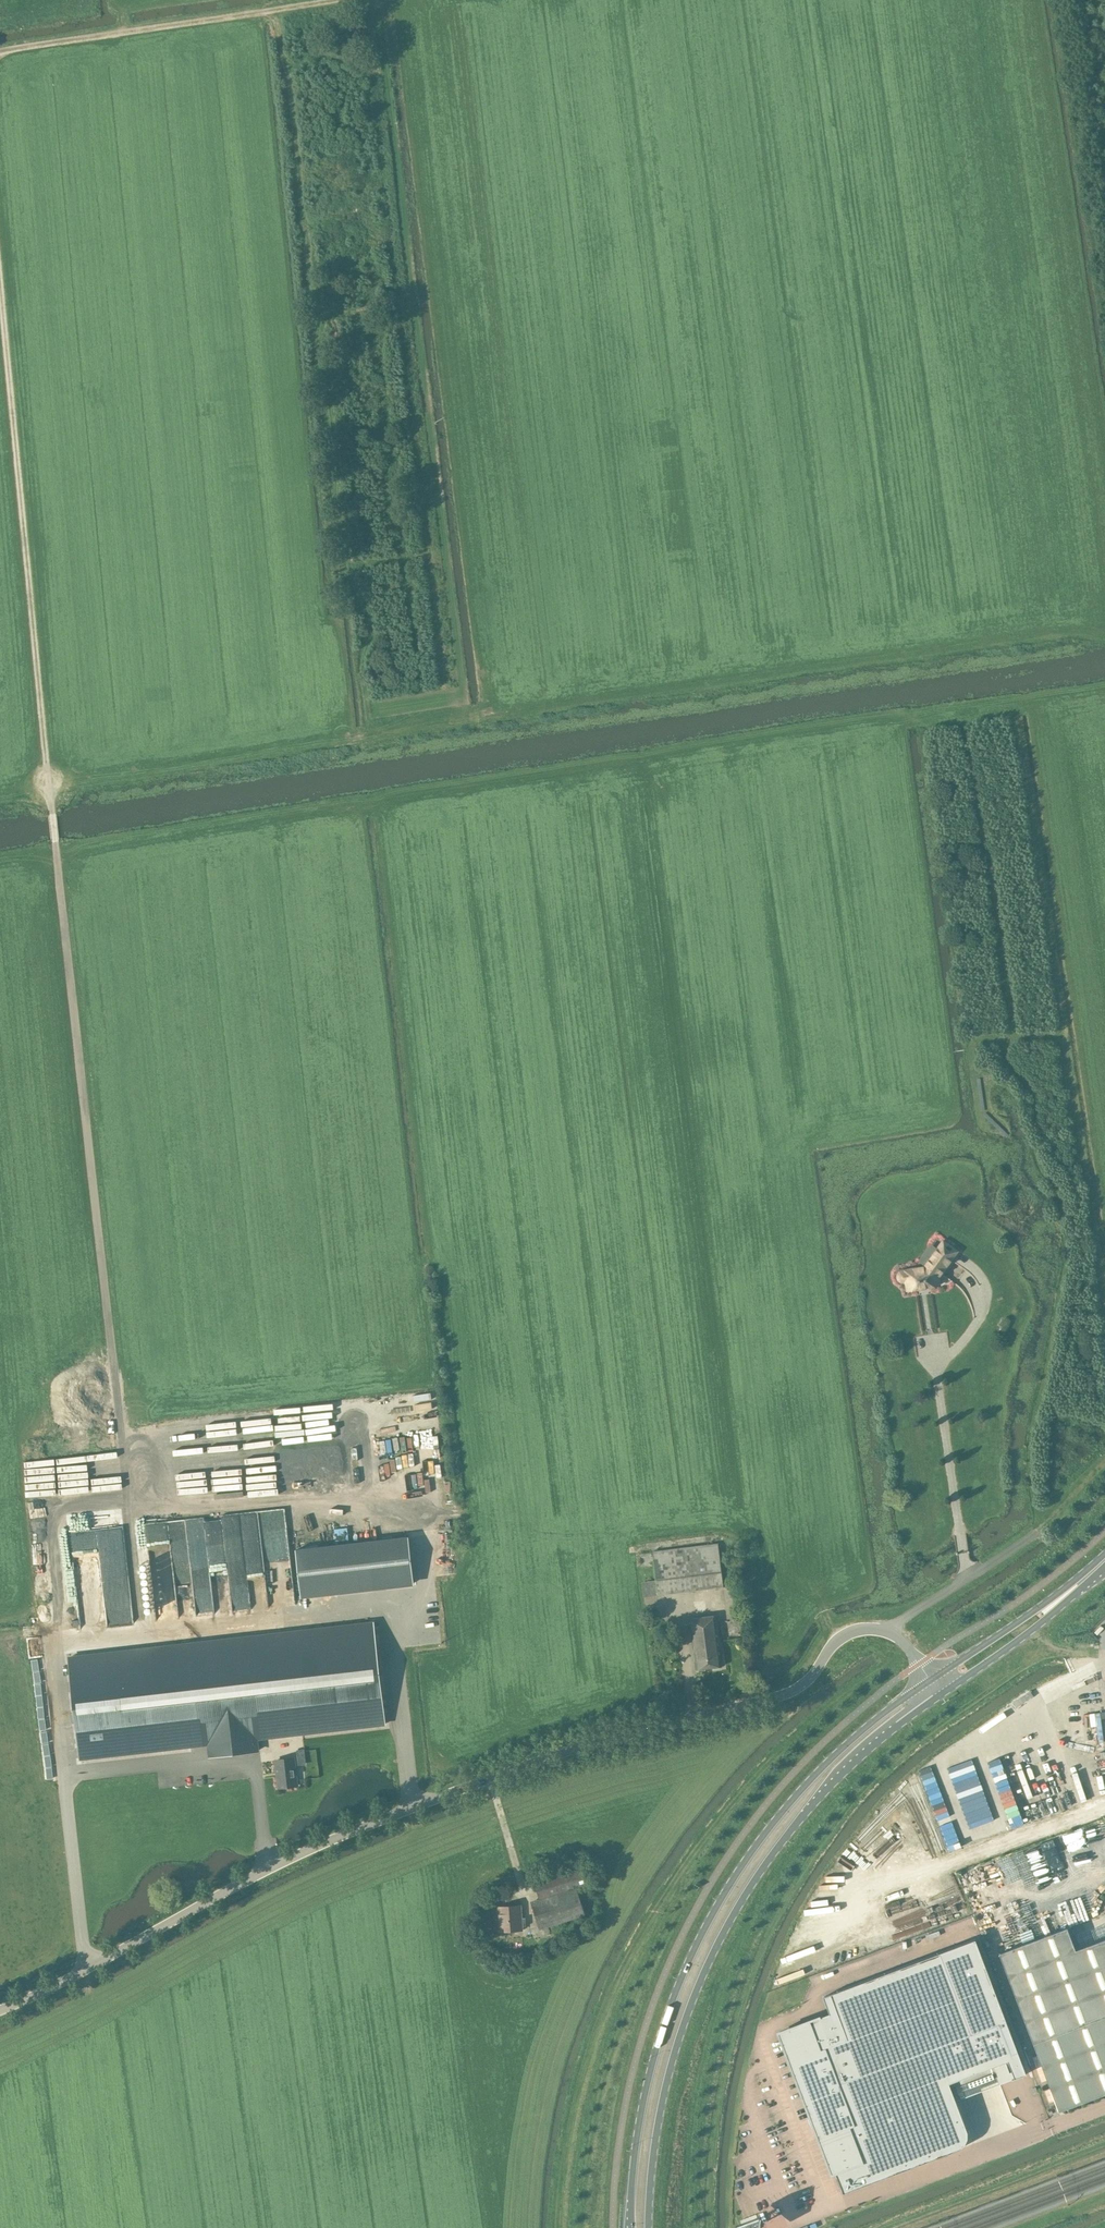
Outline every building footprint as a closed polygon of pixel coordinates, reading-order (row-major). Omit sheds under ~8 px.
[(952,1258),(943,1251),(935,1254),(935,1256),(928,1266),(903,1270),(900,1271),(899,1273),(898,1276),(899,1279),(902,1280),(904,1281),(907,1280),(908,1289),(939,1284),(938,1277),(952,1258)] [(356,1484),(354,1439),(338,1440),(339,1462),(351,1461),(351,1469),(342,1469),(343,1485),(356,1484)] [(283,1449),(284,1472),(292,1472),(291,1449),(283,1449)] [(308,1477),(295,1477),(296,1490),(309,1489),(308,1477)] [(290,1511),(146,1520),(150,1577),(163,1576),(163,1567),(174,1566),(175,1574),(180,1574),(181,1587),(188,1586),(189,1597),(192,1596),(193,1616),(216,1614),(213,1558),(231,1557),(231,1559),(248,1558),(246,1543),(265,1542),(266,1568),(264,1568),(266,1608),(296,1606),(290,1511)] [(304,1593),(413,1583),(409,1538),(300,1547),(304,1593)] [(644,1597),(658,1595),(724,1587),(718,1543),(653,1551),(656,1580),(643,1582),(644,1597)] [(112,1616),(133,1614),(129,1571),(87,1575),(89,1599),(97,1598),(97,1604),(111,1603),(112,1616)] [(719,1669),(719,1667),(721,1666),(720,1659),(723,1657),(722,1649),(719,1648),(716,1622),(691,1625),(696,1669),(698,1669),(700,1672),(705,1671),(706,1668),(712,1667),(713,1670),(719,1669)] [(369,1623),(69,1657),(81,1758),(211,1744),(212,1755),(256,1751),(255,1739),(379,1724),(369,1623)] [(41,1667),(33,1667),(36,1723),(44,1723),(41,1667)] [(1090,1680),(1069,1690),(1049,1699),(1055,1745),(1098,1739),(1091,1687),(1090,1680)] [(1102,1761),(1102,1751),(1095,1752),(1095,1756),(1085,1756),(1085,1762),(1102,1761)] [(294,1759),(276,1761),(279,1788),(297,1786),(294,1759)] [(970,1759),(946,1766),(965,1830),(975,1827),(976,1831),(986,1828),(984,1822),(989,1820),(970,1759)] [(1079,1770),(1062,1778),(1074,1806),(1091,1799),(1079,1770)] [(923,1775),(945,1851),(958,1847),(936,1772),(923,1775)] [(1026,1798),(1012,1802),(1010,1793),(999,1796),(1008,1826),(1043,1816),(1039,1803),(1028,1806),(1026,1798)] [(1076,1950),(1067,1928),(1036,1846),(968,1872),(999,1953),(1033,2043),(1104,2016),(1104,1939),(1076,1950)] [(534,1883),(539,1898),(530,1901),(539,1930),(585,1915),(576,1887),(588,1883),(583,1868),(534,1883)] [(499,1932),(507,1931),(509,1932),(515,1932),(516,1930),(522,1930),(522,1927),(526,1927),(526,1918),(522,1918),(521,1906),(498,1907),(499,1932)] [(978,1946),(824,1998),(830,2014),(810,2021),(811,2025),(781,2035),(803,2117),(800,2118),(821,2132),(832,2171),(835,2169),(844,2192),(955,2150),(962,2142),(963,2138),(963,2131),(961,2125),(950,2090),(1010,2067),(1017,2085),(1029,2081),(978,1946)] [(1033,2043),(1059,2111),(1104,2094),(1104,2016),(1033,2043)]
